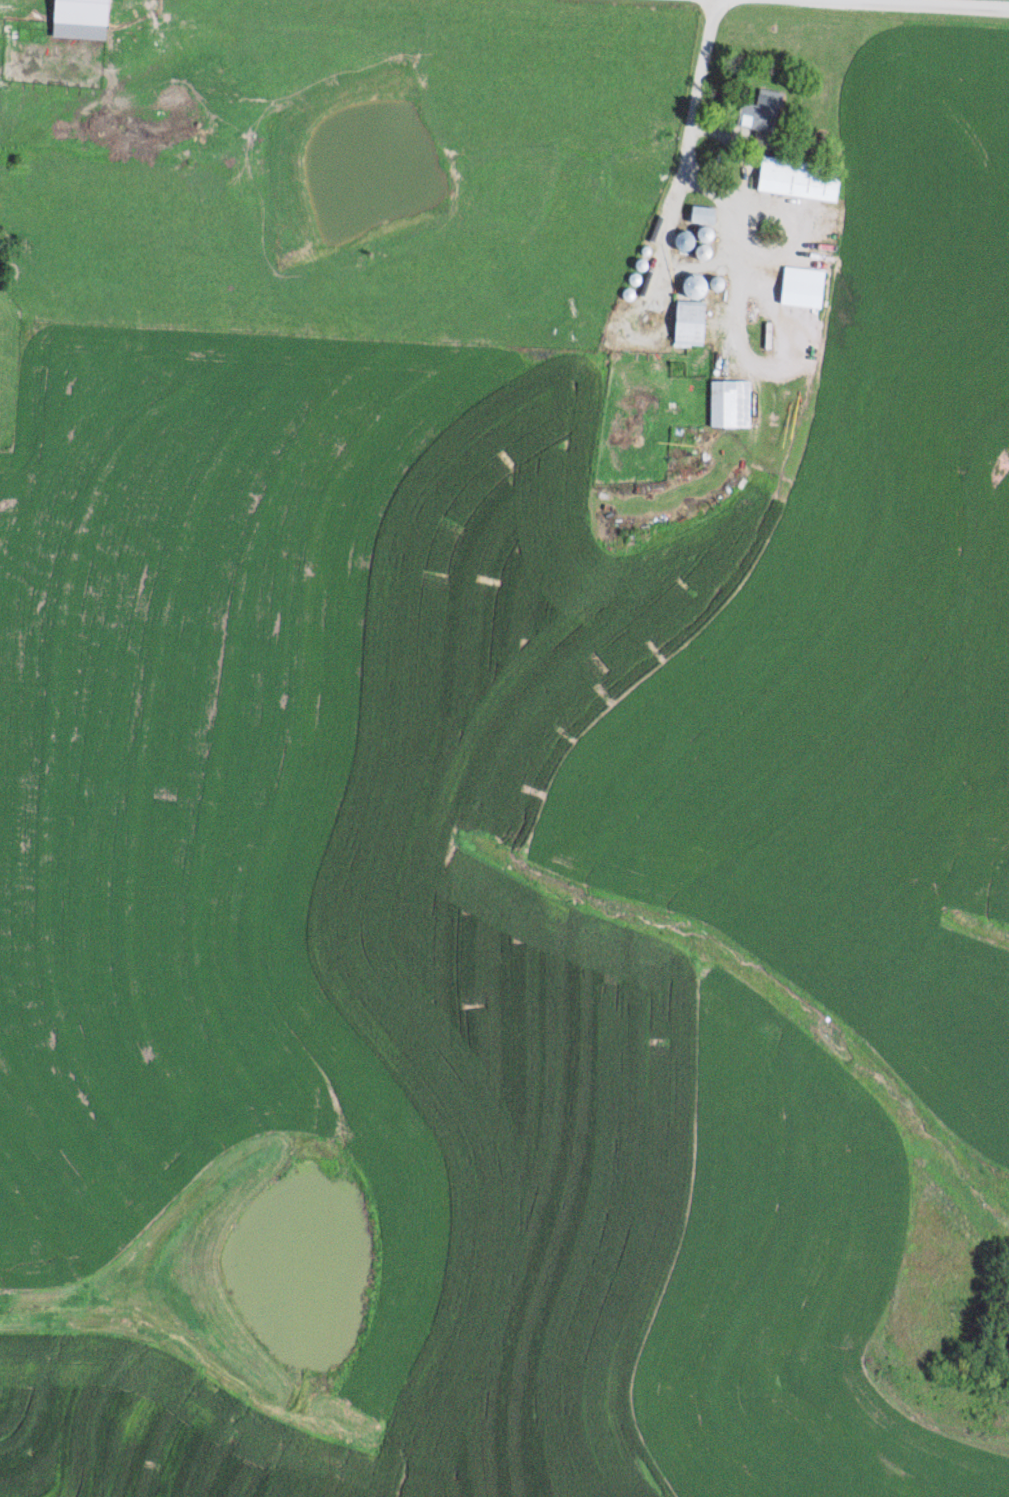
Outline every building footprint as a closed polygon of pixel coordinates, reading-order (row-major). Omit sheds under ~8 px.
[(732,125),(768,134),(774,111),(738,102),(732,125)] [(757,157),(752,192),(829,203),(833,168),(757,157)] [(709,208),(685,208),(684,224),(709,224),(709,208)] [(675,279),(682,302),(698,297),(692,275),(675,279)] [(697,346),(696,302),(667,303),(668,347),(697,346)] [(705,381),(705,428),(745,428),(745,381),(705,381)]
